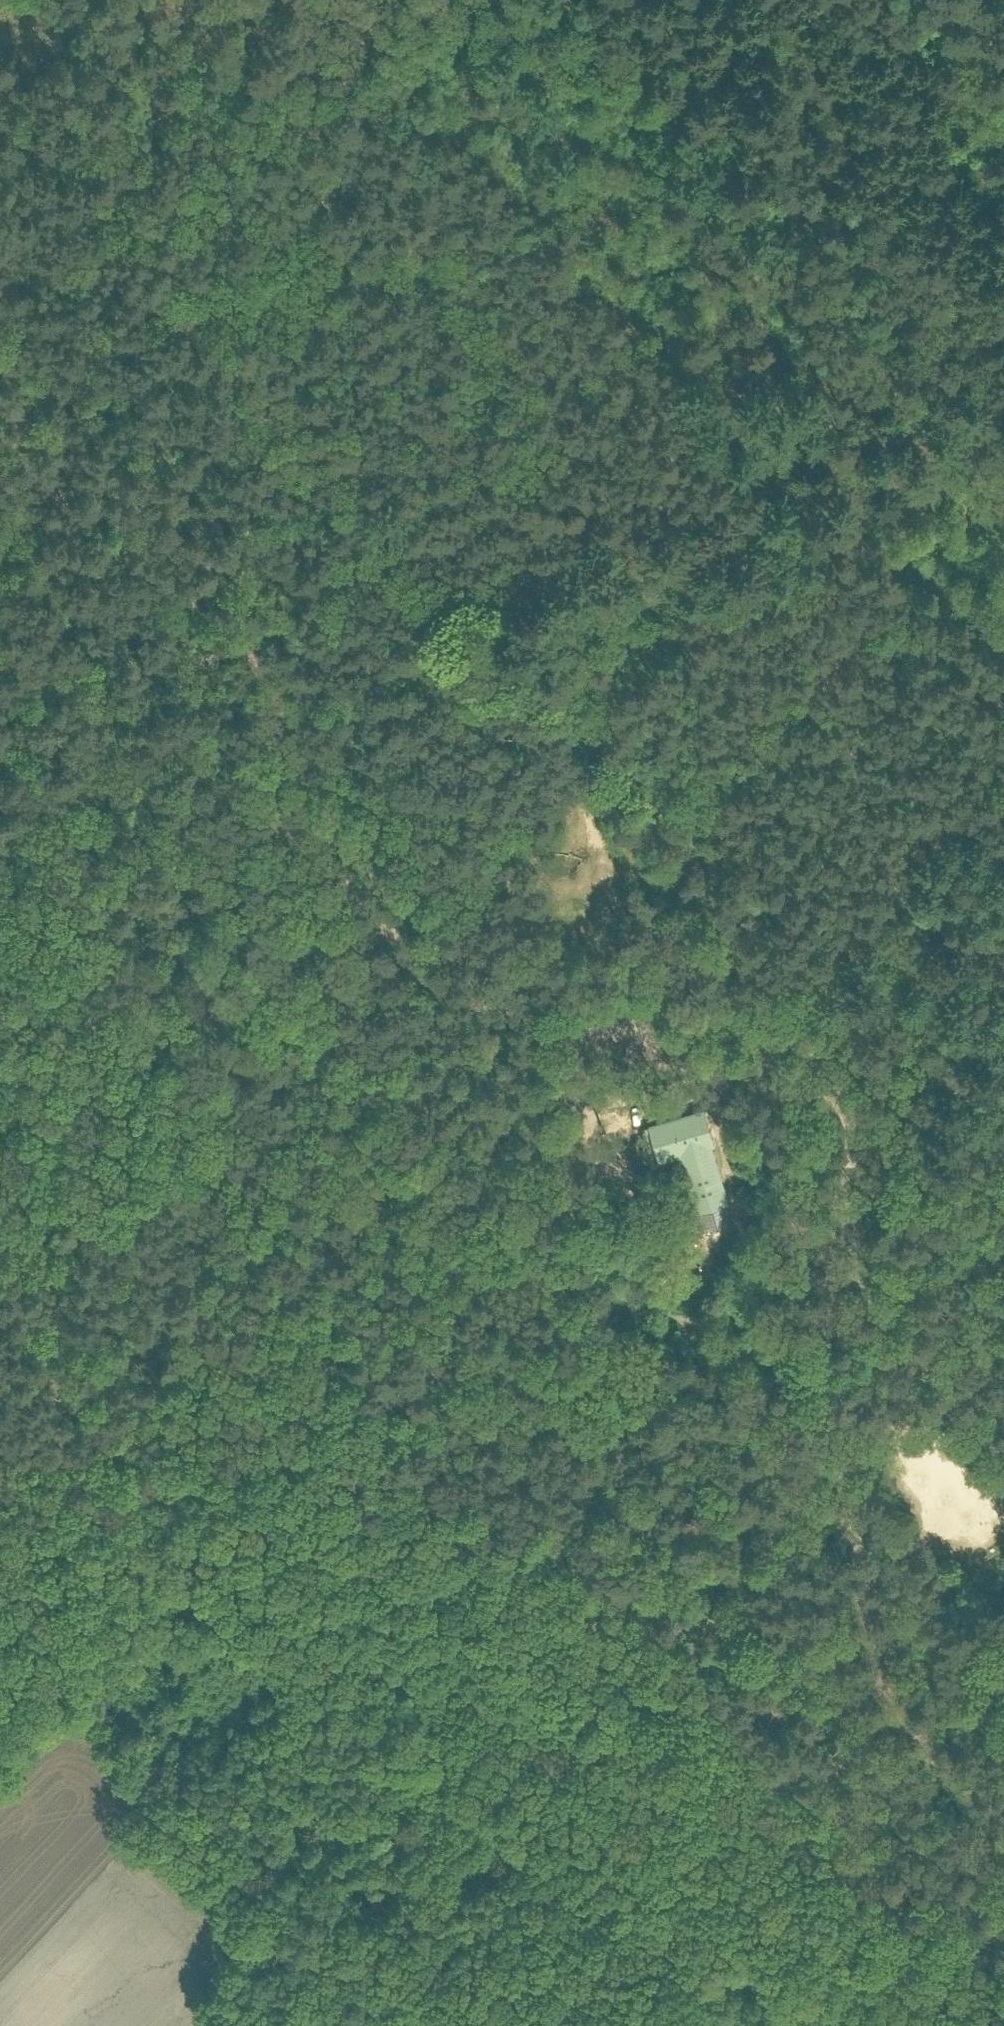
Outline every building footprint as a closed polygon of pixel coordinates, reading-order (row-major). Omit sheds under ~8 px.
[(705,1109),(651,1124),(661,1159),(680,1153),(697,1212),(726,1204),(729,1203),(712,1144),(715,1143),(705,1109)] [(750,1251),(752,1260),(758,1259),(755,1249),(750,1251)]
